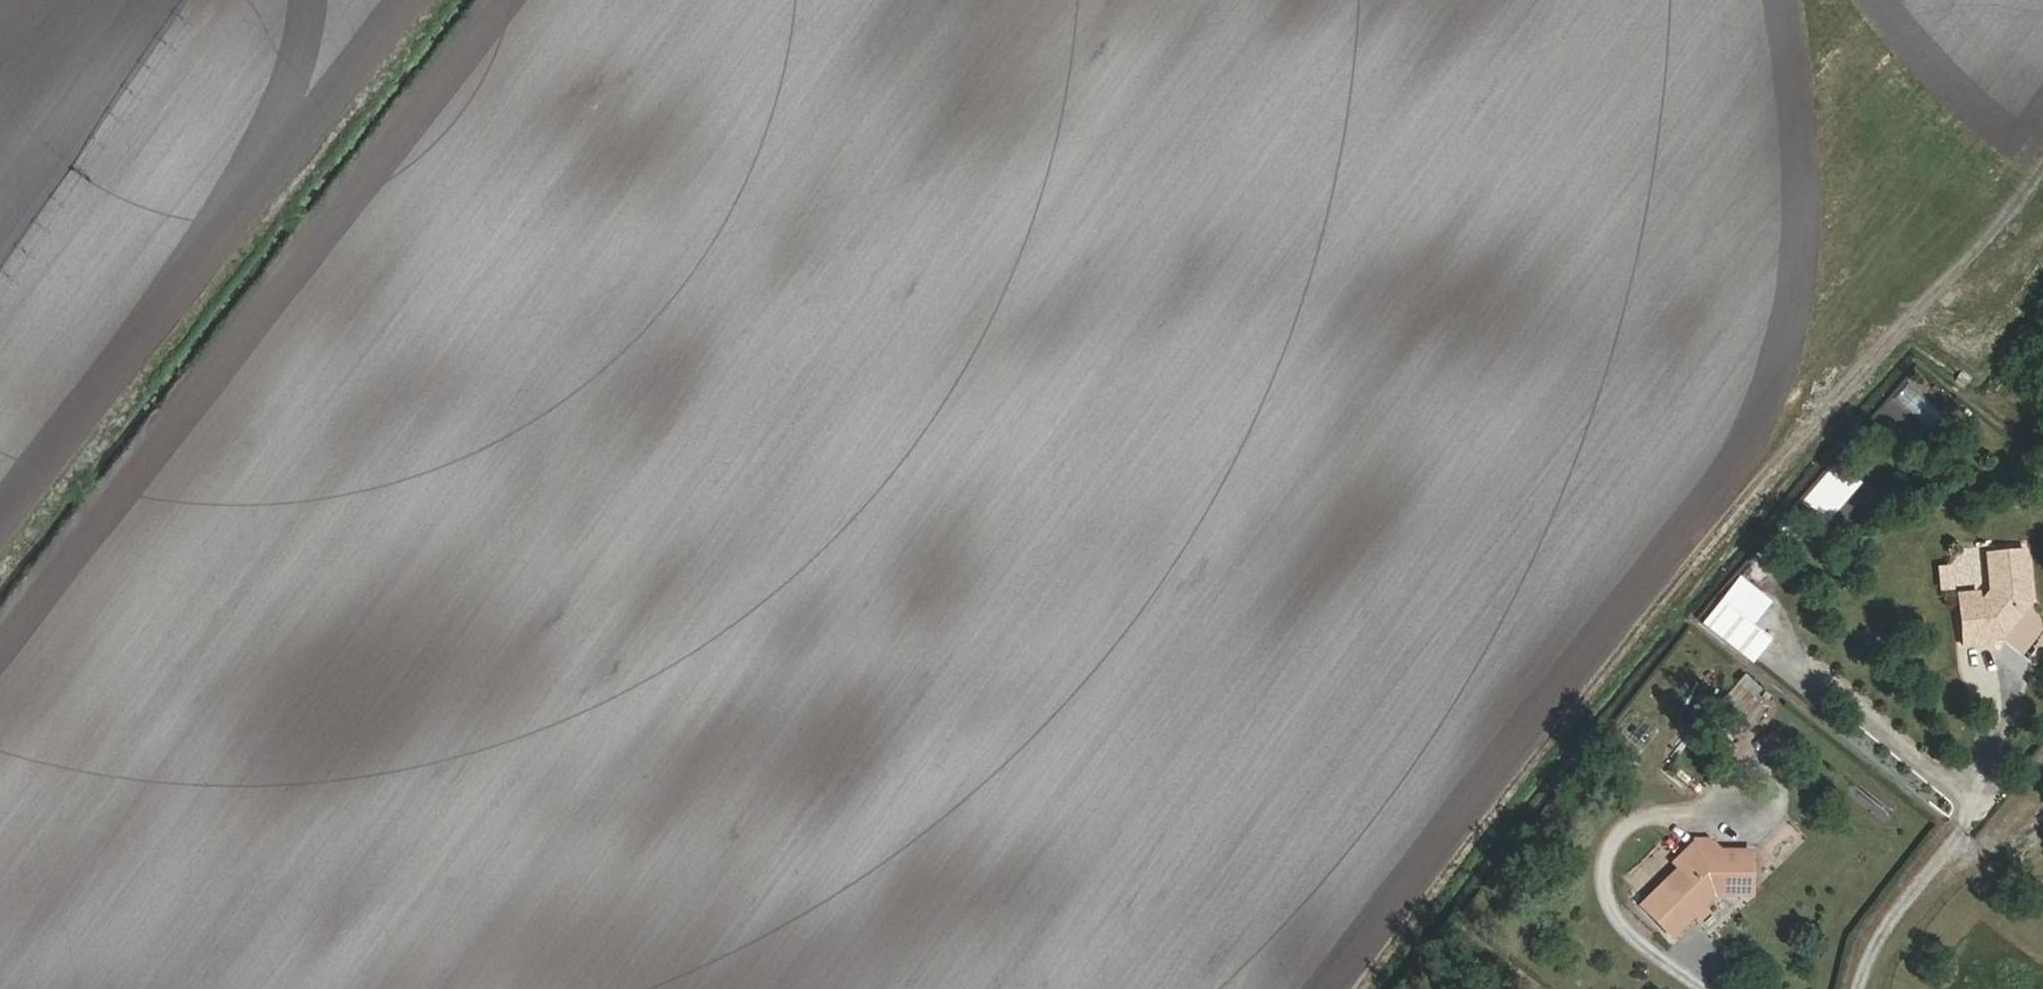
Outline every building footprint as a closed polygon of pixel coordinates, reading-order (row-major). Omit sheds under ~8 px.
[(1841,457),(1802,500),(1828,523),(1867,479),(1841,457)] [(1973,555),(1975,593),(1965,602),(1943,603),(1946,647),(1967,645),(1966,638),(1977,637),(1986,637),(2014,605),(2010,553),(1973,555)] [(1758,623),(1776,600),(1742,574),(1704,624),(1756,664),(1776,638),(1758,623)] [(1963,593),(1942,594),(1943,603),(1965,602),(1963,593)] [(1967,645),(1978,645),(1977,637),(1966,638),(1967,645)] [(1734,695),(1752,705),(1764,685),(1746,675),(1734,695)] [(1689,853),(1693,860),(1646,903),(1673,934),(1695,915),(1723,890),(1759,892),(1762,850),(1730,847),(1720,836),(1708,836),(1689,853)] [(1700,921),(1729,897),(1723,890),(1695,915),(1700,921)]
